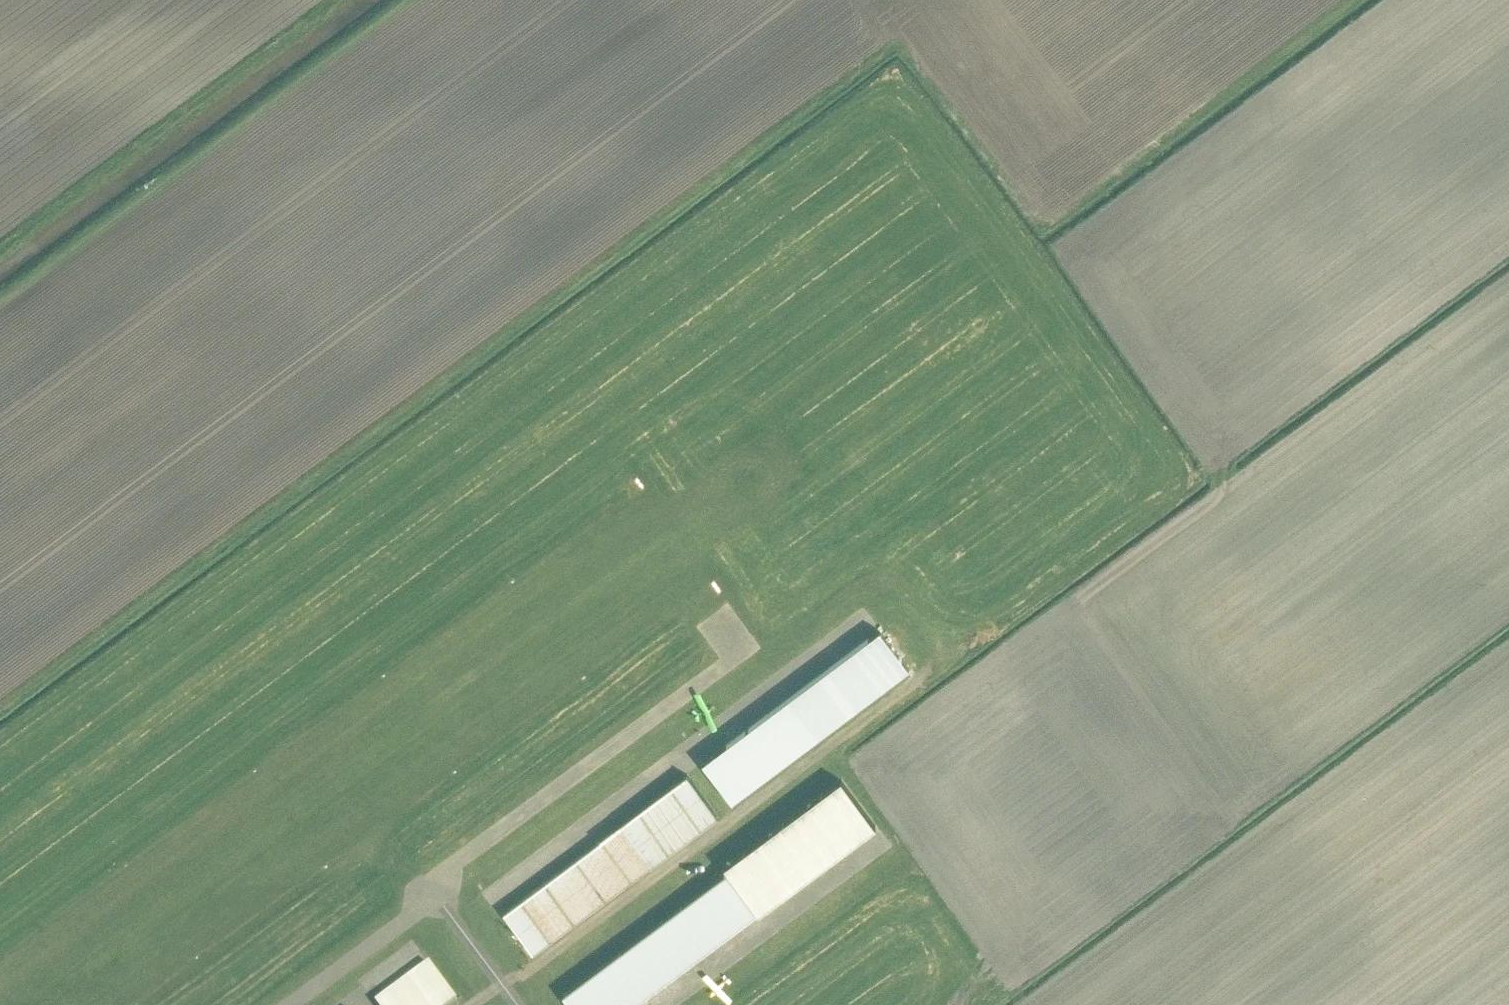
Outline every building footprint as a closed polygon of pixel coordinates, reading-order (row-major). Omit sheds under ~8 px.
[(733,800),(886,686),(911,668),(882,629),(704,762),(733,800)] [(688,773),(505,912),(535,953),(719,816),(688,773)] [(563,994),(572,1004),(630,1004),(758,909),(759,911),(876,824),(841,778),(725,865),(729,870),(563,994)] [(459,1003),(431,966),(379,1004),(456,1004),(459,1003)]
